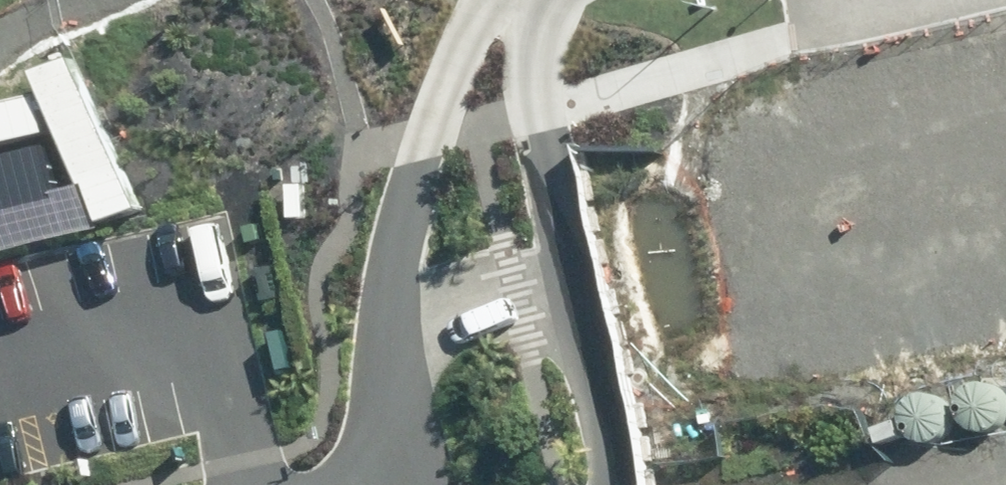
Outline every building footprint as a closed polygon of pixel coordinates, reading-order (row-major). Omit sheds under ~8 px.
[(78,197),(65,141),(0,156),(0,215),(78,197)]
